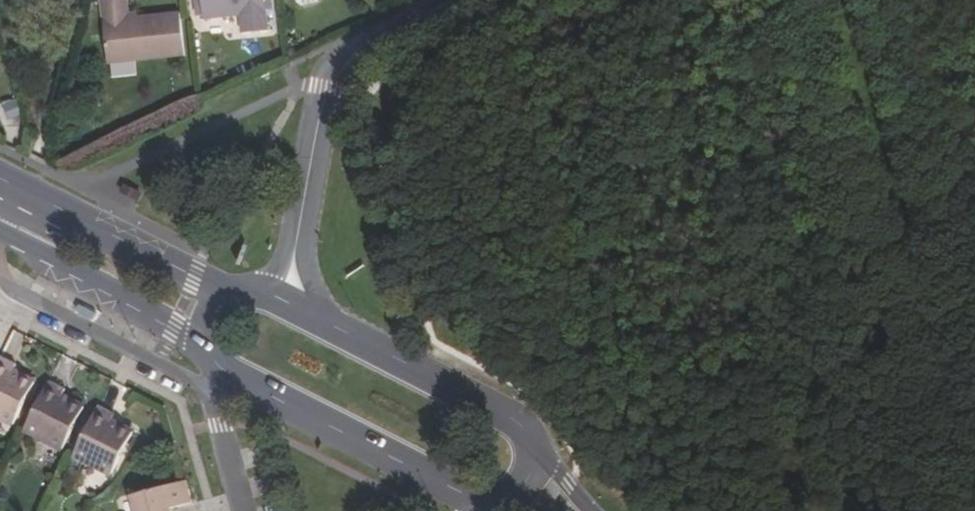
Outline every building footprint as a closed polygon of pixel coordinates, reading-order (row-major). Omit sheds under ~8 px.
[(127,19),(127,0),(102,0),(102,62),(177,61),(178,20),(127,19)] [(266,0),(201,0),(204,20),(240,16),(242,33),(269,30),(266,0)] [(17,99),(2,103),(7,120),(21,116),(17,99)] [(0,357),(0,416),(13,423),(35,381),(14,370),(17,363),(1,355),(0,357)] [(49,380),(25,429),(63,448),(84,406),(62,395),(65,388),(49,380)] [(99,405),(74,454),(112,473),(133,430),(111,419),(114,413),(99,405)] [(170,507),(192,501),(186,479),(132,495),(136,510),(171,510),(170,507)]
